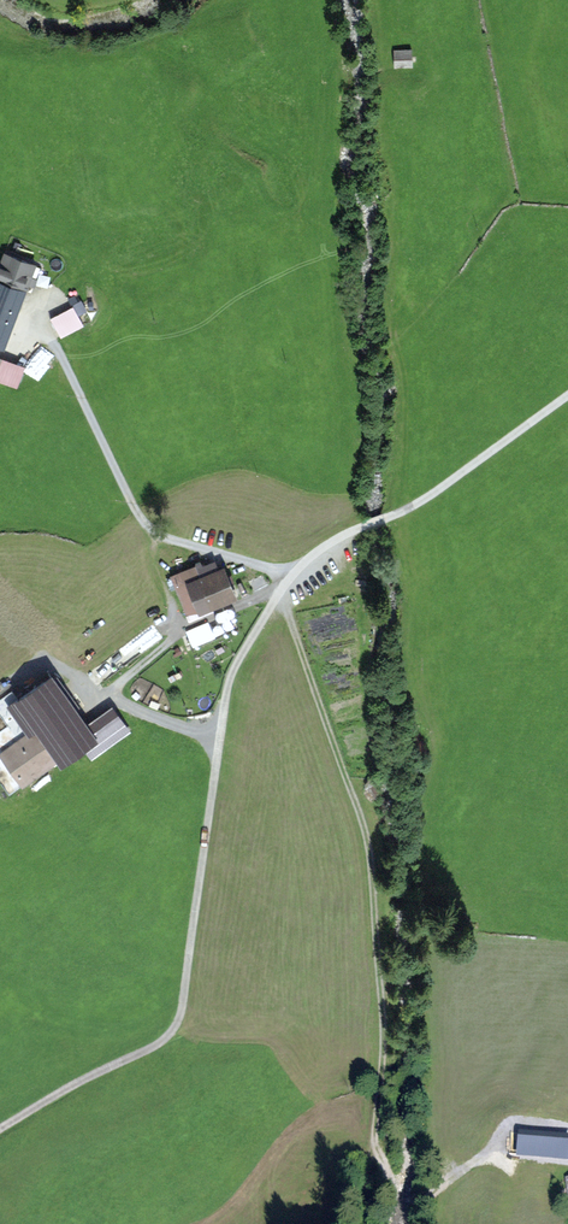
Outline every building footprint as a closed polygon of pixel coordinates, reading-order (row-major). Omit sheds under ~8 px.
[(413,54),(394,54),(394,71),(413,70),(413,54)] [(0,266),(0,284),(26,293),(37,264),(5,253),(0,266)] [(0,284),(0,359),(2,360),(26,293),(0,284)] [(73,309),(51,320),(60,337),(82,326),(73,309)] [(16,389),(24,368),(2,360),(0,359),(0,383),(16,389)] [(199,562),(170,573),(187,619),(239,600),(227,567),(203,575),(199,562)] [(0,753),(0,758),(21,789),(93,740),(99,748),(126,730),(113,711),(90,727),(57,679),(11,710),(28,734),(0,753)] [(517,1130),(514,1158),(566,1164),(567,1149),(567,1136),(517,1130)]
